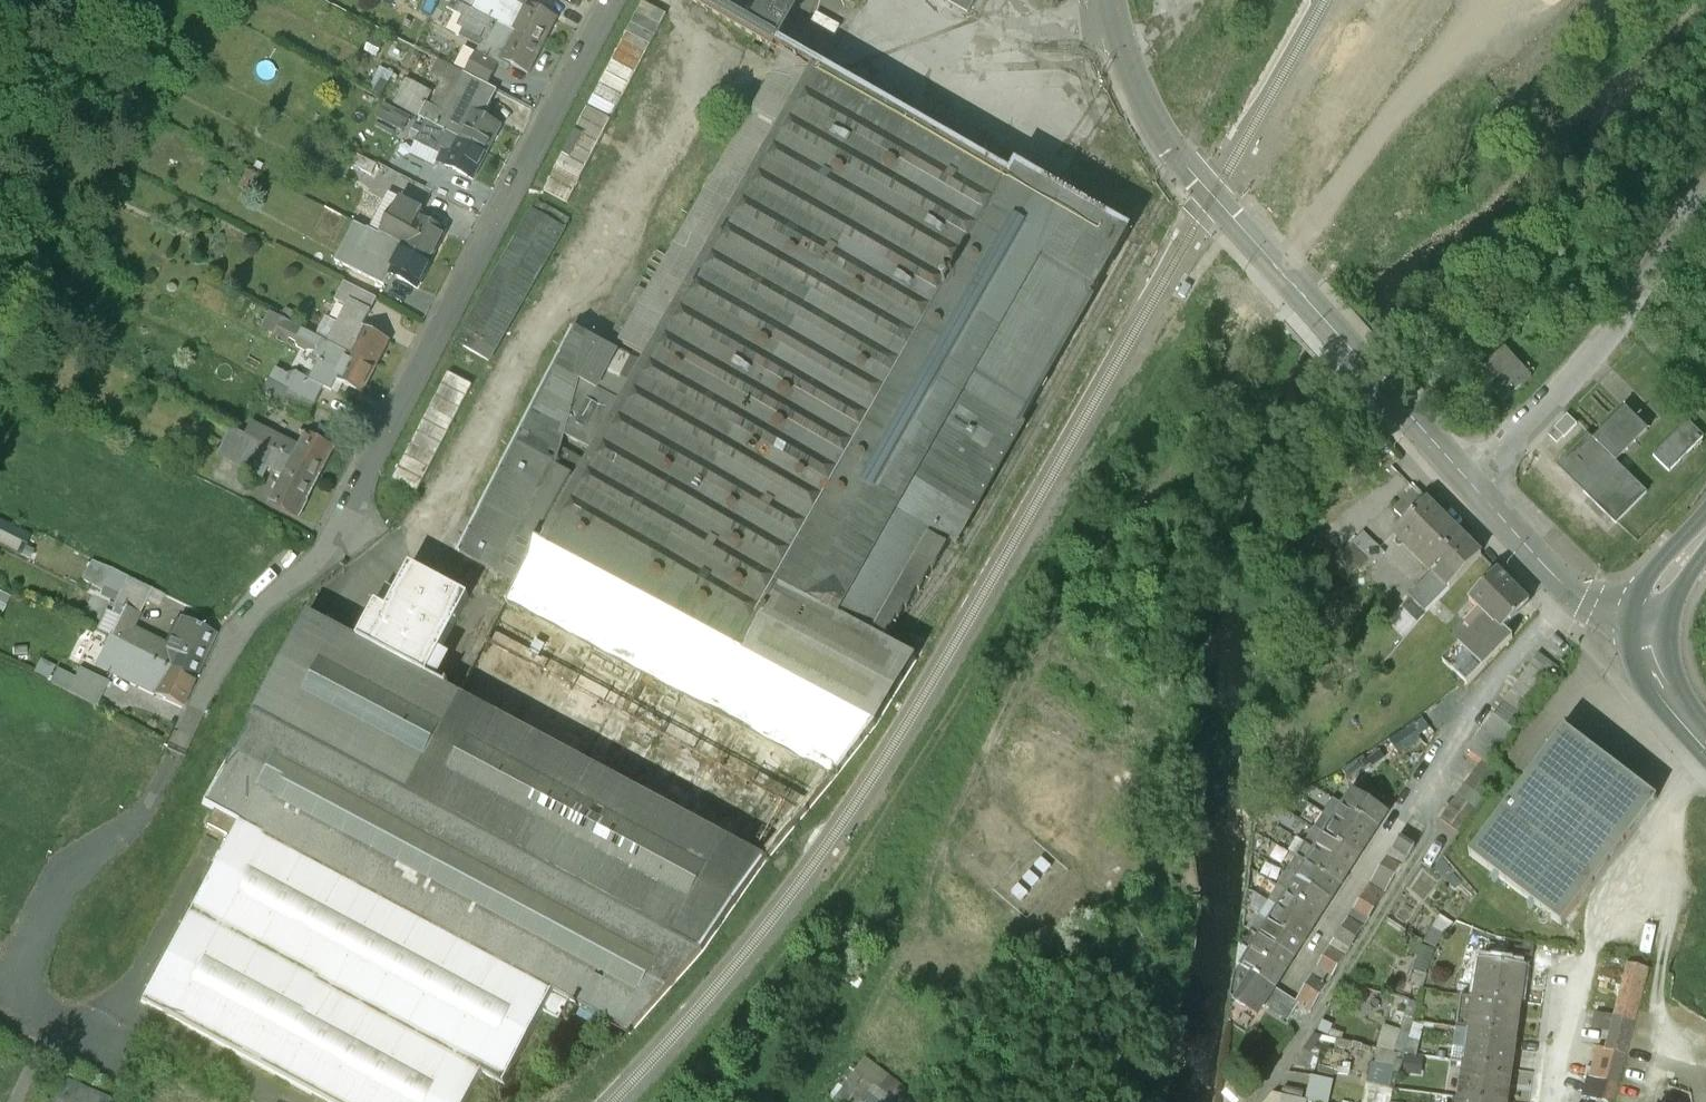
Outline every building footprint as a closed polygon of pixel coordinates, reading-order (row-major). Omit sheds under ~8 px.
[(458,3),(473,10),(479,0),(453,0),(458,3)] [(526,9),(508,0),(479,0),(473,10),(542,46),(556,21),(528,6),(526,9)] [(775,49),(803,0),(689,0),(775,49)] [(967,15),(975,2),(971,0),(941,0),(967,15)] [(473,10),(458,3),(453,13),(463,18),(459,27),(490,44),(493,38),(508,46),(501,59),(529,73),(542,46),(473,10)] [(642,4),(543,194),(567,207),(666,16),(642,4)] [(474,54),(465,49),(456,67),(465,72),(474,54)] [(786,51),(619,345),(648,362),(817,68),(786,51)] [(498,66),(475,55),(465,74),(466,75),(488,86),(498,66)] [(383,92),(393,68),(382,64),(372,87),(383,92)] [(579,482),(521,583),(517,581),(506,604),(459,696),(426,678),(356,641),(307,615),(257,710),(202,804),(236,822),(569,1000),(631,1034),(701,953),(763,863),(831,782),(877,722),(915,660),(882,642),(874,638),(917,564),(931,572),(936,575),(953,544),(956,545),(1129,235),(1019,170),(1012,180),(817,68),(648,362),(579,482)] [(488,86),(466,75),(445,115),(437,130),(487,156),(501,128),(483,118),(497,90),(488,86)] [(445,115),(424,104),(416,119),(426,124),(437,130),(445,115)] [(437,130),(426,124),(416,143),(443,156),(438,165),(473,182),(487,156),(437,130)] [(529,211),(454,346),(490,366),(565,231),(529,211)] [(382,226),(363,216),(359,223),(378,233),(382,226)] [(443,236),(416,222),(404,246),(431,260),(443,236)] [(378,233),(359,223),(350,242),(371,253),(369,257),(381,263),(384,256),(383,256),(391,240),(378,233)] [(404,246),(391,240),(383,256),(384,256),(395,262),(388,275),(416,289),(431,260),(404,246)] [(377,300),(345,283),(335,303),(346,309),(350,302),(370,313),(377,300)] [(370,313),(350,302),(346,309),(338,326),(326,320),(317,337),(330,344),(376,368),(389,343),(362,329),(370,313)] [(298,318),(285,311),(281,318),(295,326),(298,318)] [(281,318),(271,314),(263,330),(286,342),(295,326),(281,318)] [(574,330),(459,551),(517,581),(521,583),(579,482),(555,469),(564,438),(591,452),(617,405),(619,406),(641,368),(574,330)] [(376,368),(330,344),(311,380),(311,382),(324,389),(332,393),(337,382),(362,395),(376,368)] [(1532,381),(1507,352),(1478,377),(1503,406),(1532,381)] [(311,380),(299,374),(290,391),(316,405),(324,389),(311,382),(311,380)] [(446,375),(390,484),(416,497),(472,388),(446,375)] [(316,405),(290,391),(283,405),(309,417),(316,405)] [(1623,408),(1592,442),(1615,464),(1646,431),(1623,408)] [(1686,420),(1652,456),(1668,471),(1702,435),(1686,420)] [(280,439),(252,425),(246,436),(260,443),(274,450),(280,439)] [(246,436),(234,429),(220,456),(246,470),(251,461),(260,443),(246,436)] [(334,450),(306,435),(298,449),(280,439),(274,450),(321,475),(334,450)] [(1592,442),(1587,437),(1556,468),(1557,470),(1563,465),(1587,488),(1582,493),(1599,510),(1630,478),(1615,464),(1592,442)] [(274,450),(260,443),(251,461),(283,478),(269,505),(298,521),(308,502),(307,501),(321,475),(274,450)] [(1630,478),(1599,510),(1614,525),(1645,493),(1630,478)] [(1416,493),(1396,514),(1407,525),(1428,504),(1416,493)] [(1460,536),(1428,504),(1407,525),(1399,533),(1432,565),(1460,536)] [(26,554),(38,531),(0,512),(0,541),(26,554)] [(1385,556),(1364,535),(1354,545),(1373,564),(1375,566),(1385,556)] [(1432,565),(1438,572),(1410,601),(1424,615),(1481,557),(1460,536),(1432,565)] [(1373,564),(1354,545),(1345,554),(1359,569),(1359,570),(1363,574),(1373,564)] [(1345,554),(1342,551),(1332,561),(1349,578),(1359,570),(1359,569),(1345,554)] [(917,564),(874,638),(882,642),(888,631),(890,632),(897,620),(898,621),(906,610),(907,610),(916,592),(919,593),(931,572),(917,564)] [(410,566),(386,610),(376,604),(356,641),(426,678),(469,597),(410,566)] [(1309,572),(1302,578),(1307,584),(1314,578),(1309,572)] [(1480,622),(1495,635),(1521,608),(1488,576),(1461,604),(1480,622)] [(152,590),(128,577),(115,605),(124,610),(138,617),(152,590)] [(138,617),(124,610),(109,638),(144,656),(149,659),(194,680),(214,636),(180,620),(168,646),(132,630),(138,617)] [(1480,622),(1452,650),(1462,661),(1386,723),(1395,736),(1477,670),(1503,642),(1495,635),(1480,622)] [(144,656),(109,638),(95,667),(181,707),(194,680),(149,659),(144,656)] [(107,686),(81,672),(69,694),(95,708),(107,686)] [(1523,717),(1503,702),(1493,715),(1513,729),(1514,729),(1523,717)] [(1513,729),(1493,715),(1485,727),(1505,741),(1513,729)] [(1565,730),(1470,857),(1561,926),(1657,799),(1565,730)] [(1496,752),(1476,739),(1467,751),(1484,762),(1488,765),(1496,752)] [(1064,769),(1018,740),(1004,763),(1050,791),(1064,769)] [(1474,774),(1465,786),(1487,802),(1496,790),(1474,774)] [(1487,802),(1465,786),(1457,797),(1478,813),(1487,802)] [(1385,812),(1355,793),(1346,807),(1345,809),(1376,827),(1385,812)] [(1478,813),(1457,797),(1449,808),(1470,824),(1478,813)] [(1346,807),(1333,800),(1324,815),(1336,823),(1345,809),(1346,807)] [(1470,824),(1449,808),(1440,820),(1461,835),(1470,824)] [(1376,827),(1345,809),(1336,823),(1367,842),(1376,827)] [(1336,823),(1324,815),(1314,830),(1315,831),(1358,857),(1367,842),(1336,823)] [(236,822),(139,1003),(324,1101),(468,1101),(483,1074),(504,1085),(543,1011),(559,1020),(569,1000),(236,822)] [(1358,857),(1315,831),(1306,845),(1349,872),(1358,857)] [(1414,848),(1398,839),(1391,851),(1397,854),(1399,851),(1408,857),(1414,848)] [(1042,853),(1020,840),(1014,851),(1035,864),(1042,853)] [(1349,872),(1306,845),(1297,859),(1340,886),(1349,872)] [(1394,859),(1388,856),(1380,868),(1396,877),(1401,869),(1392,863),(1394,859)] [(1340,886),(1297,859),(1288,874),(1331,900),(1340,886)] [(1396,877),(1380,868),(1372,882),(1386,891),(1396,877)] [(1331,900),(1288,874),(1279,888),(1280,888),(1321,915),(1331,900)] [(1321,915),(1280,888),(1271,903),(1312,929),(1321,915)] [(1373,893),(1367,889),(1360,901),(1374,910),(1379,902),(1371,897),(1373,893)] [(1374,910),(1360,901),(1353,912),(1359,916),(1360,913),(1369,918),(1374,910)] [(1312,929),(1271,903),(1261,917),(1303,944),(1312,929)] [(1303,944),(1261,917),(1252,932),(1293,958),(1303,944)] [(1355,922),(1349,918),(1342,929),(1356,938),(1361,930),(1353,925),(1355,922)] [(1356,938),(1342,929),(1335,941),(1341,945),(1342,942),(1350,947),(1356,938)] [(1293,958),(1252,932),(1243,947),(1253,954),(1284,973),(1293,958)] [(1337,950),(1331,947),(1325,958),(1338,966),(1343,959),(1335,953),(1337,950)] [(1284,973),(1253,954),(1244,969),(1254,975),(1271,986),(1274,988),(1284,973)] [(1338,966),(1325,958),(1317,970),(1323,973),(1324,971),(1332,976),(1338,966)] [(1524,966),(1479,959),(1475,984),(1462,982),(1461,995),(1473,996),(1519,1002),(1524,966)] [(1593,1062),(1592,1067),(1600,1069),(1598,1074),(1591,1072),(1589,1077),(1597,1079),(1596,1083),(1588,1081),(1587,1086),(1595,1088),(1594,1092),(1586,1090),(1584,1096),(1592,1098),(1591,1101),(1612,1101),(1647,969),(1628,964),(1604,1055),(1596,1052),(1594,1058),(1602,1060),(1601,1064),(1593,1062)] [(1271,986),(1254,975),(1248,985),(1264,995),(1265,996),(1271,986)] [(1319,979),(1314,975),(1306,987),(1320,996),(1325,987),(1317,982),(1319,979)] [(1274,988),(1271,986),(1265,996),(1264,995),(1260,1001),(1287,1018),(1297,1002),(1274,988)] [(1320,996),(1306,987),(1299,998),(1305,1001),(1307,999),(1314,1004),(1320,996)] [(919,1088),(913,1099),(925,1086),(956,1031),(937,1011),(896,989),(884,1001),(859,1046),(867,1054),(843,1077),(834,1095),(840,1101),(904,1101),(919,1088)] [(1519,1002),(1473,996),(1468,1029),(1515,1035),(1519,1002)] [(1401,1047),(1403,1048),(1407,1025),(1382,1020),(1366,1101),(1390,1101),(1401,1047)] [(1515,1035),(1468,1029),(1463,1062),(1510,1068),(1515,1035)] [(1410,1051),(1406,1068),(1423,1073),(1428,1055),(1410,1051)] [(1463,1062),(1458,1096),(1505,1101),(1506,1101),(1510,1068),(1463,1062)] [(1310,1095),(1333,1098),(1336,1067),(1314,1065),(1310,1095)] [(62,1081),(53,1101),(107,1101),(62,1081)]
